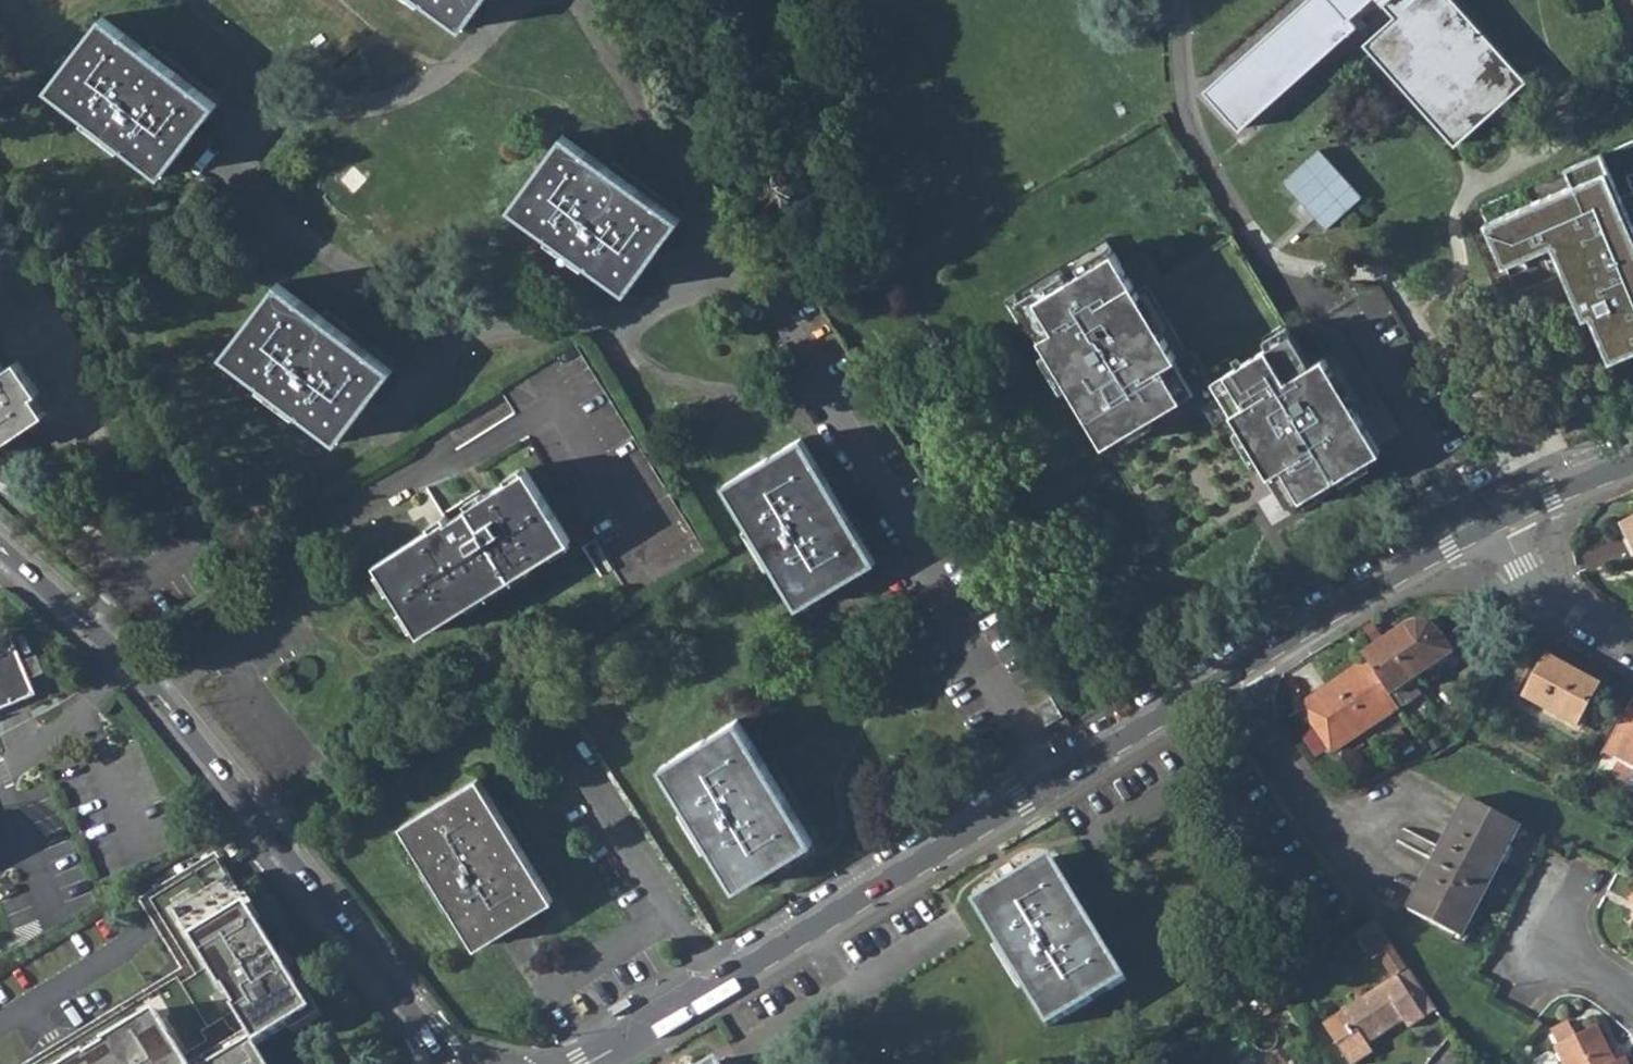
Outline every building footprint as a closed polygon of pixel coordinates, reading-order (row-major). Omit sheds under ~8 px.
[(461,30),(483,1),(482,0),(420,0),(461,30)] [(1203,90),(1237,129),(1354,24),(1349,17),(1367,0),(1304,0),(1203,90)] [(1396,15),(1364,44),(1454,144),(1525,81),(1454,0),(1381,0),(1396,15)] [(47,89),(161,177),(183,148),(165,134),(175,121),(193,135),(217,104),(103,17),(47,89)] [(165,134),(183,148),(193,135),(175,121),(165,134)] [(510,208),(626,293),(647,264),(629,251),(638,238),(656,251),(680,220),(564,135),(510,208)] [(1361,194),(1319,147),(1282,179),(1324,227),(1361,194)] [(1632,224),(1624,228),(1613,202),(1621,199),(1602,153),(1568,168),(1575,185),(1532,203),(1535,211),(1524,217),(1520,208),(1486,223),(1503,265),(1552,244),(1565,273),(1584,318),(1591,316),(1610,361),(1632,351),(1632,226),(1632,224)] [(1621,199),(1613,202),(1624,228),(1632,224),(1621,199)] [(1532,203),(1520,208),(1524,217),(1535,211),(1532,203)] [(1062,273),(1015,302),(1103,446),(1195,391),(1214,423),(1230,413),(1288,507),(1380,452),(1323,358),(1309,366),(1230,234),(1159,277),(1144,251),(1119,266),(1112,253),(1066,280),(1062,273)] [(629,251),(647,264),(656,251),(638,238),(629,251)] [(27,426),(65,481),(104,455),(139,431),(11,244),(0,251),(0,444),(27,426)] [(223,355),(337,442),(359,414),(341,400),(351,387),(369,401),(392,370),(278,282),(223,355)] [(341,400),(359,414),(369,401),(351,387),(341,400)] [(750,529),(797,608),(826,590),(814,571),(829,562),(841,581),(875,561),(801,438),(723,485),(750,529)] [(376,563),(420,634),(571,541),(527,469),(376,563)] [(1621,524),(1632,548),(1632,518),(1621,524)] [(814,571),(826,590),(841,581),(829,562),(814,571)] [(1416,622),(1406,626),(1362,656),(1367,662),(1398,708),(1415,697),(1415,688),(1411,681),(1452,653),(1438,632),(1433,627),(1425,623),(1416,622)] [(36,696),(12,639),(0,645),(0,711),(36,696)] [(1600,686),(1547,657),(1524,698),(1577,727),(1600,686)] [(1332,753),(1398,708),(1367,662),(1301,707),(1332,753)] [(1035,706),(1045,724),(1062,714),(1052,696),(1035,706)] [(1627,708),(1602,753),(1617,761),(1632,731),(1632,712),(1627,708)] [(660,766),(735,888),(765,870),(753,850),(760,846),(767,842),(779,862),(812,841),(738,719),(660,766)] [(1617,761),(1632,770),(1632,731),(1617,761)] [(1617,761),(1607,777),(1632,791),(1632,770),(1617,761)] [(402,825),(476,948),(506,929),(495,910),(508,902),(520,921),(553,901),(479,778),(402,825)] [(1464,798),(1407,910),(1460,937),(1518,825),(1464,798)] [(230,839),(218,847),(224,857),(236,849),(230,839)] [(753,850),(765,870),(772,865),(779,862),(767,842),(760,846),(753,850)] [(216,848),(140,896),(155,920),(164,935),(241,887),(232,874),(216,848)] [(1126,981),(1051,858),(973,905),(1048,1028),(1126,981)] [(22,1063),(183,1063),(191,1059),(194,1063),(272,1063),(258,1041),(314,1005),(241,887),(164,935),(183,964),(22,1063)] [(495,910),(506,929),(520,921),(508,902),(495,910)] [(1409,1030),(1425,1019),(1421,1013),(1433,1005),(1408,969),(1375,921),(1354,935),(1371,960),(1378,956),(1392,979),(1323,1025),(1348,1063),(1356,1063),(1373,1053),(1366,1042),(1372,1038),(1374,1041),(1404,1022),(1409,1030)] [(1437,1011),(1433,1005),(1421,1013),(1425,1019),(1437,1011)] [(1550,1031),(1558,1046),(1554,1048),(1562,1063),(1616,1063),(1597,1025),(1576,1036),(1568,1021),(1550,1031)]
